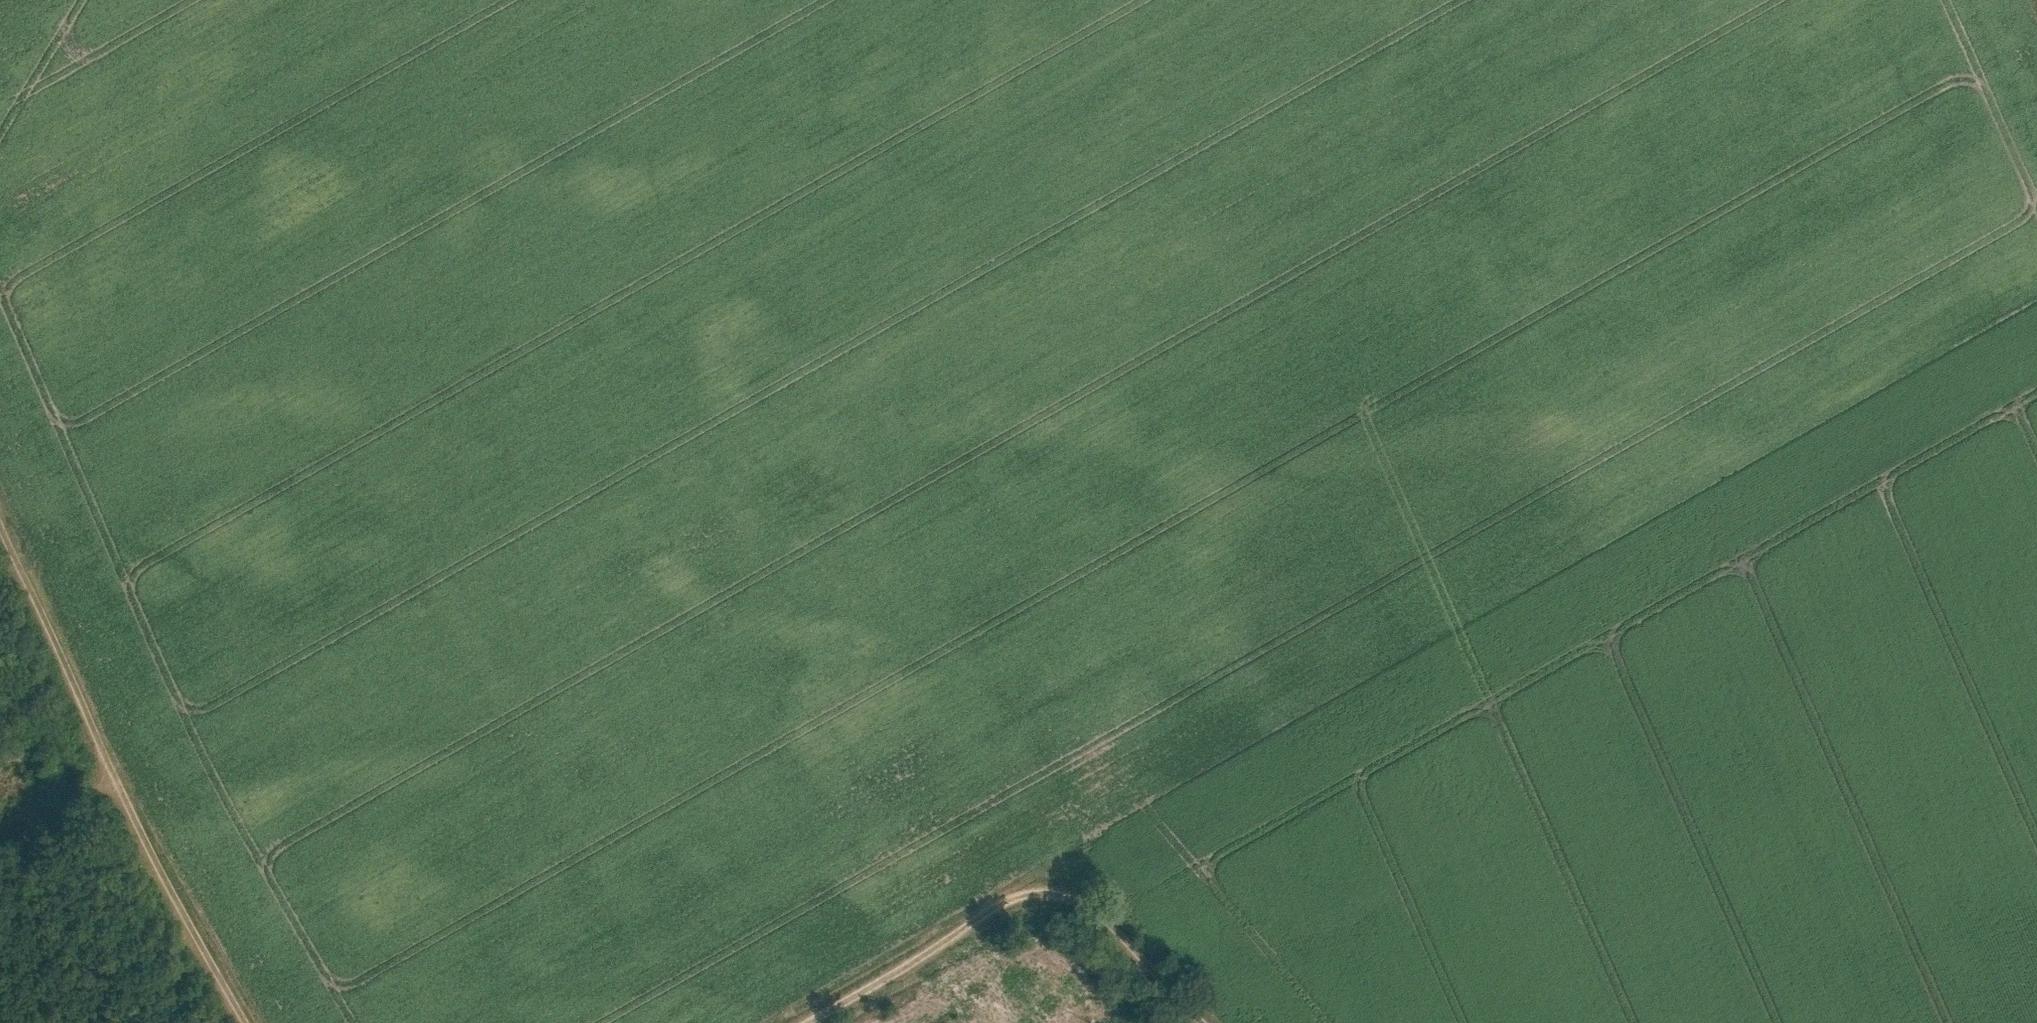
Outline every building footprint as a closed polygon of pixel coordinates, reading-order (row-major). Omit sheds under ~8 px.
[(1326,721),(1314,726),(1318,738),(1331,733),(1326,721)]
